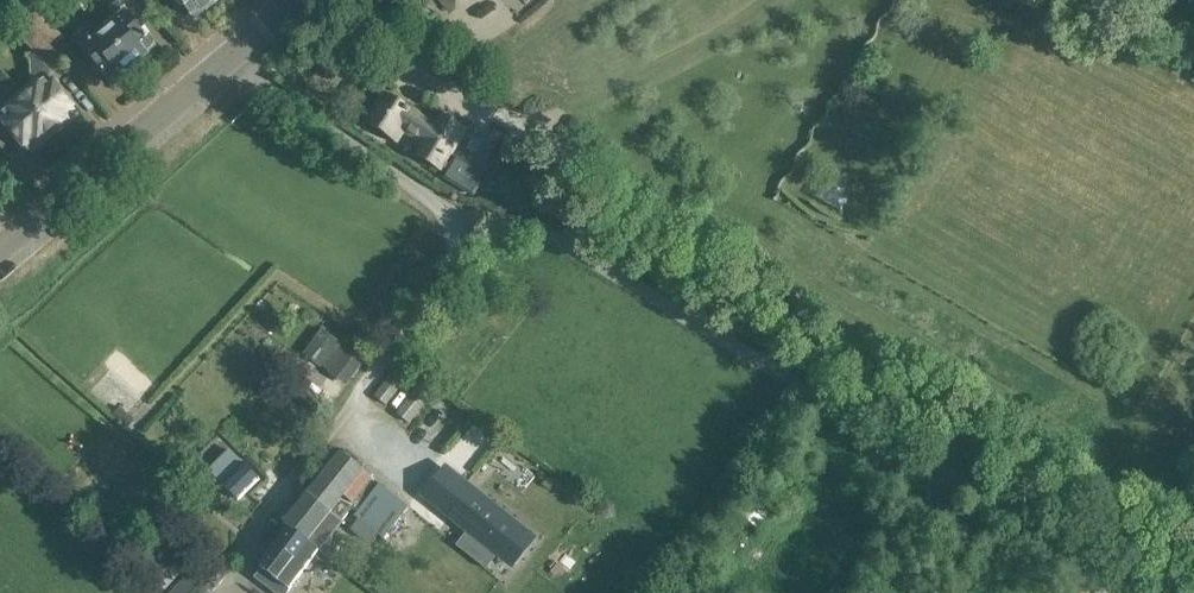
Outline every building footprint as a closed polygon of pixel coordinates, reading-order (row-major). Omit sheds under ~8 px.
[(101,26),(136,69),(147,60),(147,56),(157,49),(117,0),(108,7),(114,16),(101,26)] [(215,0),(178,0),(193,18),(202,11),(206,11),(217,3),(215,0)] [(452,12),(466,0),(442,0),(452,12)] [(41,8),(28,19),(53,49),(66,38),(41,8)] [(21,93),(53,133),(55,131),(59,132),(64,127),(64,124),(76,115),(46,78),(52,73),(41,59),(53,49),(28,19),(16,29),(35,52),(30,56),(31,76),(35,81),(21,93)] [(112,85),(120,79),(121,77),(125,77),(136,69),(101,26),(80,43),(78,41),(77,42),(112,85)] [(11,125),(32,151),(43,142),(46,143),(51,138),(52,134),(53,133),(21,93),(7,105),(8,106),(0,112),(11,125)] [(435,128),(427,122),(386,95),(367,123),(394,142),(403,129),(425,144),(417,157),(437,170),(447,153),(451,156),(464,135),(460,133),(463,130),(443,117),(435,128)] [(447,176),(472,191),(486,167),(461,153),(447,176)] [(488,170),(513,185),(522,168),(497,154),(488,170)] [(324,330),(306,354),(322,365),(339,342),(324,330)] [(346,383),(363,360),(348,349),(331,372),(346,383)] [(413,371),(402,362),(375,396),(387,406),(413,371)] [(436,389),(424,380),(397,414),(409,424),(436,389)] [(238,500),(259,480),(231,451),(210,472),(238,500)] [(278,519),(290,528),(319,551),(322,547),(326,546),(329,543),(332,540),(334,536),(335,532),(342,522),(376,482),(341,454),(301,503),(295,499),(278,519)] [(445,471),(427,496),(470,530),(498,553),(512,564),(532,540),(445,471)] [(383,539),(408,508),(380,485),(355,516),(383,539)] [(319,551),(290,528),(259,568),(262,570),(255,579),(273,592),(288,592),(319,551)] [(470,530),(457,546),(486,569),(498,553),(470,530)] [(172,592),(212,592),(229,575),(208,556),(172,592)]
